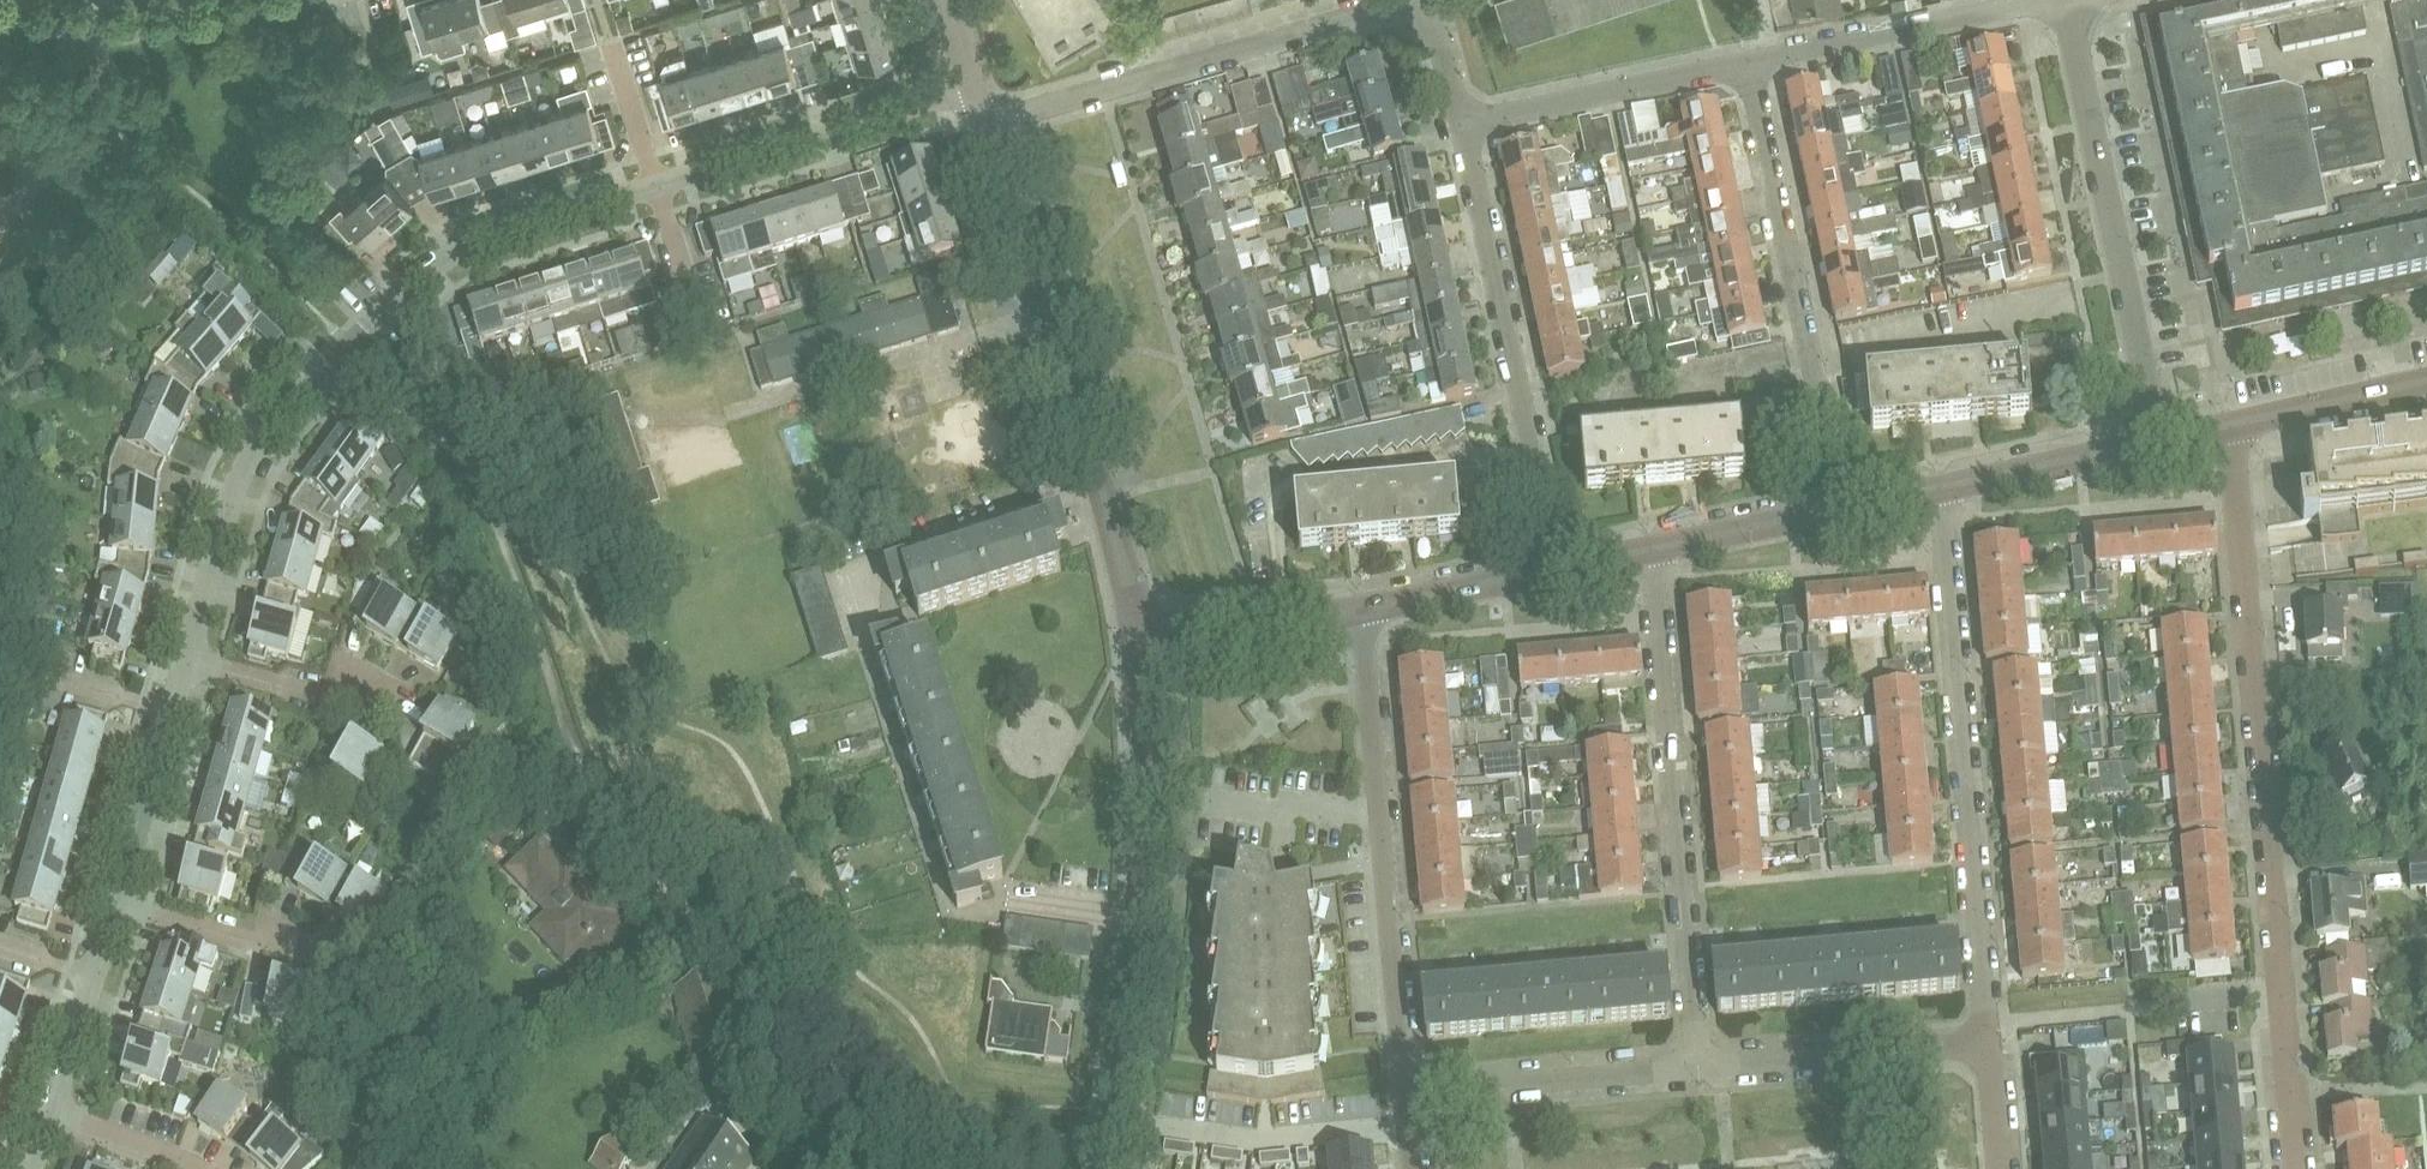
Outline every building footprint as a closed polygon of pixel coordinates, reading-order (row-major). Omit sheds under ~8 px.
[(437,47),(439,52),(443,55),(466,48),(462,33),(451,0),(422,0),(428,18),(414,23),(423,51),(437,47)] [(507,35),(496,0),(486,0),(481,1),(481,0),(451,0),(462,33),(488,25),(490,30),(504,26),(507,35)] [(543,8),(540,0),(496,0),(507,35),(521,31),(516,16),(543,8)] [(572,9),(587,5),(585,0),(569,0),(572,9)] [(789,8),(800,5),(799,0),(787,0),(789,8)] [(883,0),(834,0),(840,18),(843,17),(884,4),(883,0)] [(1510,43),(1648,0),(1497,0),(1510,43)] [(1798,20),(1844,10),(1841,0),(1793,0),(1798,20)] [(1908,5),(1907,0),(1892,0),(1893,9),(1908,5)] [(2221,20),(2212,22),(2180,29),(2179,28),(2159,33),(2209,270),(2224,266),(2226,276),(2231,296),(2230,296),(2235,317),(2426,276),(2426,185),(2340,204),(2343,218),(2277,232),(2275,223),(2327,212),(2320,178),(2351,171),(2348,157),(2345,142),(2342,128),(2339,114),(2336,100),(2370,93),(2367,79),(2333,86),(2302,92),(2284,86),(2248,94),(2235,33),(2254,29),(2271,25),(2276,24),(2291,21),(2306,18),(2319,15),(2334,12),(2348,9),(2361,6),(2367,5),(2384,1),(2388,0),(2217,0),(2221,20)] [(2391,15),(2407,11),(2405,0),(2388,0),(2391,15)] [(2407,11),(2391,15),(2424,171),(2426,171),(2426,0),(2405,0),(2407,11)] [(722,9),(725,20),(740,15),(736,4),(722,9)] [(884,4),(843,17),(851,40),(892,27),(884,4)] [(805,20),(800,5),(789,8),(794,23),(805,20)] [(2367,34),(2361,6),(2348,9),(2354,37),(2367,34)] [(725,20),(722,9),(707,14),(710,25),(725,20)] [(2348,9),(2334,12),(2340,40),(2354,37),(2348,9)] [(630,12),(616,16),(621,32),(635,28),(630,12)] [(2340,40),(2334,12),(2319,15),(2325,43),(2340,40)] [(2325,43),(2319,15),(2306,18),(2311,46),(2325,43)] [(683,21),(687,32),(702,27),(699,16),(683,21)] [(2291,21),(2297,49),(2311,46),(2306,18),(2291,21)] [(2297,49),(2291,21),(2276,24),(2282,52),(2297,49)] [(892,27),(851,40),(847,41),(855,67),(900,53),(892,27)] [(814,35),(810,36),(800,40),(803,51),(818,47),(814,35)] [(1950,56),(1955,55),(1968,52),(1970,52),(1967,38),(1947,42),(1950,56)] [(812,80),(803,51),(800,40),(786,44),(785,40),(759,48),(773,92),(812,80)] [(1970,52),(1968,52),(1974,80),(2009,73),(2003,45),(1970,52)] [(818,47),(803,51),(812,80),(827,76),(818,47)] [(750,100),(773,92),(759,48),(736,55),(750,100)] [(1908,95),(1918,92),(1923,91),(1914,53),(1899,57),(1908,95)] [(736,55),(713,63),(727,107),(750,100),(736,55)] [(664,127),(703,115),(689,70),(685,56),(666,62),(662,71),(667,89),(653,93),(664,127)] [(1887,100),(1902,96),(1893,58),(1878,62),(1877,57),(1839,65),(1841,73),(1864,68),(1864,69),(1879,66),(1887,100)] [(480,61),(471,64),(476,78),(490,74),(487,65),(480,61)] [(1303,70),(1288,74),(1296,102),(1281,106),(1286,120),(1314,112),(1387,91),(1379,61),(1349,70),(1352,80),(1320,89),(1321,92),(1310,95),(1303,70)] [(713,63),(689,70),(703,115),(727,107),(713,63)] [(543,77),(540,66),(525,71),(528,82),(543,77)] [(525,71),(510,76),(513,87),(528,82),(525,71)] [(2015,102),(2009,73),(1974,80),(1944,87),(1947,99),(1976,93),(1980,110),(2015,102)] [(1274,79),(1281,106),(1296,102),(1288,74),(1274,79)] [(395,105),(416,98),(425,95),(420,81),(390,91),(395,105)] [(497,92),(493,81),(478,86),(482,97),(497,92)] [(1267,81),(1251,85),(1259,113),(1274,108),(1267,81)] [(1794,120),(1826,113),(1836,111),(1836,112),(1861,106),(1859,96),(1850,98),(1850,96),(1823,102),(1819,84),(1788,91),(1794,120)] [(1198,131),(1189,101),(1160,109),(1165,125),(1160,126),(1169,156),(1203,146),(1279,125),(1274,108),(1259,113),(1251,85),(1231,91),(1239,119),(1198,131)] [(467,102),(482,97),(478,86),(463,90),(467,102)] [(1347,119),(1351,133),(1396,120),(1387,91),(1314,112),(1319,127),(1347,119)] [(1918,92),(1908,95),(1913,114),(1923,112),(1918,92)] [(2339,114),(2373,107),(2370,93),(2336,100),(2339,114)] [(1679,99),(1682,113),(1685,129),(1638,139),(1633,115),(1619,118),(1625,146),(1627,156),(1724,136),(1718,106),(1707,108),(1704,94),(1679,99)] [(450,107),(447,96),(431,101),(435,112),(450,107)] [(1904,106),(1902,97),(1889,99),(1891,109),(1880,111),(1884,130),(1895,127),(1908,125),(1904,106)] [(1885,101),(1873,103),(1875,110),(1886,107),(1885,101)] [(563,110),(577,154),(616,142),(607,113),(593,117),(588,102),(563,110)] [(2021,131),(2015,102),(1980,110),(1986,138),(2021,131)] [(1826,113),(1794,120),(1801,148),(1834,141),(1847,138),(1843,122),(1864,117),(1861,106),(1836,112),(1836,111),(1826,113)] [(2376,121),(2373,107),(2339,114),(2342,128),(2376,121)] [(563,110),(540,117),(552,156),(553,162),(577,154),(563,110)] [(392,113),(379,120),(400,157),(413,150),(398,123),(392,113)] [(530,169),(553,162),(552,156),(540,117),(516,124),(530,169)] [(1578,121),(1584,149),(1587,163),(1601,160),(1601,161),(1617,158),(1608,120),(1592,123),(1591,118),(1578,121)] [(387,164),(400,157),(379,120),(367,128),(387,164)] [(1329,156),(1371,144),(1375,158),(1404,150),(1396,120),(1351,133),(1325,141),(1329,156)] [(2345,142),(2379,135),(2376,121),(2342,128),(2345,142)] [(516,124),(493,132),(507,176),(530,169),(516,124)] [(1907,126),(1892,129),(1896,148),(1911,145),(1907,126)] [(1972,129),(1955,133),(1957,145),(1975,141),(1972,129)] [(2021,131),(1986,138),(1975,141),(1957,145),(1959,155),(1968,154),(1968,156),(1989,152),(1992,167),(2027,160),(2021,131)] [(493,132),(469,139),(484,184),(507,176),(493,132)] [(2348,157),(2382,149),(2379,135),(2345,142),(2348,157)] [(1730,163),(1724,136),(1627,156),(1630,168),(1655,163),(1656,166),(1664,164),(1663,161),(1691,155),(1695,170),(1730,163)] [(469,139),(446,147),(460,191),(484,184),(469,139)] [(1841,169),(1834,141),(1801,148),(1806,177),(1841,169)] [(350,142),(335,156),(349,172),(365,158),(350,142)] [(1502,153),(1508,180),(1568,167),(1574,166),(1573,160),(1561,151),(1539,155),(1537,145),(1502,153)] [(1169,156),(1177,184),(1207,176),(1244,166),(1241,156),(1222,161),(1220,156),(1206,160),(1203,146),(1169,156)] [(460,191),(446,147),(421,155),(433,194),(434,193),(439,198),(460,191)] [(2348,157),(2351,171),(2385,164),(2382,149),(2348,157)] [(1286,153),(1275,156),(1281,179),(1293,175),(1286,153)] [(887,168),(895,193),(940,180),(932,154),(887,168)] [(1848,168),(1863,164),(1861,154),(1845,157),(1848,168)] [(1389,197),(1433,187),(1426,158),(1364,171),(1366,181),(1384,177),(1389,197)] [(1607,189),(1622,186),(1617,158),(1601,161),(1607,189)] [(1992,167),(1996,185),(1966,192),(1966,193),(1959,194),(1961,204),(1968,202),(2033,189),(2027,160),(1992,167)] [(1672,205),(1736,192),(1730,163),(1695,170),(1697,180),(1683,183),(1685,189),(1670,192),(1672,205)] [(1848,168),(1841,169),(1806,177),(1813,205),(1859,196),(1855,177),(1866,175),(1863,164),(1848,168)] [(1508,180),(1513,208),(1561,198),(1557,183),(1571,180),(1568,167),(1508,180)] [(414,204),(387,174),(366,192),(393,223),(414,204)] [(1181,215),(1186,214),(1220,204),(1251,195),(1248,182),(1229,188),(1228,183),(1210,188),(1207,176),(1177,184),(1172,186),(1181,215)] [(844,182),(854,211),(868,206),(859,177),(844,182)] [(947,203),(940,180),(895,193),(902,217),(947,203)] [(1304,189),(1311,214),(1328,210),(1324,196),(1339,192),(1335,180),(1304,189)] [(857,222),(854,211),(844,182),(805,194),(819,239),(845,231),(844,226),(857,222)] [(1622,186),(1607,189),(1613,212),(1627,209),(1622,186)] [(1433,187),(1389,197),(1370,201),(1372,211),(1390,207),(1394,226),(1439,217),(1433,187)] [(2039,217),(2033,189),(1968,202),(1971,214),(2001,208),(2005,225),(2039,217)] [(372,242),(393,223),(366,192),(345,211),(342,206),(330,216),(350,239),(361,229),(372,242)] [(1742,220),(1736,192),(1672,205),(1674,215),(1688,213),(1692,230),(1742,220)] [(784,207),(796,246),(819,239),(805,194),(807,200),(784,207)] [(1578,195),(1561,198),(1513,208),(1520,237),(1566,227),(1581,224),(1578,213),(1582,212),(1578,195)] [(1859,196),(1813,205),(1819,234),(1888,219),(1885,207),(1862,212),(1859,196)] [(760,214),(773,253),(796,246),(784,207),(782,201),(759,209),(760,214)] [(947,203),(902,217),(899,218),(906,242),(915,239),(954,226),(947,203)] [(1220,204),(1186,214),(1195,243),(1228,233),(1261,224),(1258,213),(1239,219),(1238,214),(1224,218),(1220,204)] [(854,211),(857,222),(871,218),(868,206),(854,211)] [(1299,213),(1285,217),(1290,232),(1303,228),(1309,226),(1304,211),(1299,213)] [(1327,211),(1312,215),(1317,237),(1333,233),(1327,211)] [(749,261),(773,253),(760,214),(737,222),(749,261)] [(1628,214),(1612,217),(1616,237),(1632,234),(1628,214)] [(735,216),(696,229),(705,258),(719,253),(723,266),(719,268),(724,285),(754,276),(749,261),(737,222),(735,216)] [(1398,242),(1401,256),(1445,247),(1439,217),(1394,226),(1376,230),(1377,232),(1367,234),(1369,246),(1379,244),(1380,246),(1398,242)] [(2046,246),(2039,217),(2005,225),(2008,241),(1971,249),(1974,262),(1983,260),(1999,256),(2011,254),(2046,246)] [(1894,218),(1888,219),(1819,234),(1825,263),(1856,257),(1870,254),(1874,253),(1871,238),(1897,232),(1894,218)] [(1918,243),(1932,241),(1927,218),(1913,221),(1918,243)] [(1649,269),(1674,263),(1748,248),(1742,220),(1692,230),(1695,244),(1646,254),(1649,269)] [(1526,265),(1561,258),(1559,248),(1571,246),(1570,240),(1584,237),(1581,224),(1566,227),(1520,237),(1526,265)] [(1653,224),(1641,226),(1644,239),(1656,237),(1653,224)] [(954,226),(915,239),(923,264),(963,252),(954,226)] [(1228,233),(1195,243),(1203,272),(1232,264),(1250,259),(1269,254),(1266,242),(1248,247),(1247,243),(1232,247),(1228,233)] [(867,254),(878,250),(873,235),(862,239),(867,254)] [(179,266),(193,251),(181,240),(167,255),(179,266)] [(1932,241),(1918,243),(1923,264),(1936,261),(1932,241)] [(1634,242),(1621,244),(1627,272),(1639,269),(1634,242)] [(657,273),(648,244),(609,256),(628,316),(657,307),(652,290),(648,291),(644,277),(657,273)] [(2052,275),(2046,246),(2011,254),(2017,282),(2052,275)] [(1445,247),(1401,256),(1382,260),(1384,270),(1403,266),(1404,271),(1414,269),(1416,279),(1421,278),(1422,283),(1452,276),(1445,247)] [(1754,276),(1748,248),(1674,263),(1676,274),(1701,269),(1705,287),(1719,284),(1754,276)] [(1328,249),(1317,251),(1323,271),(1333,269),(1328,249)] [(1872,283),(1898,278),(1902,277),(1898,259),(1872,264),(1870,254),(1856,257),(1825,263),(1831,292),(1862,285),(1872,283)] [(177,267),(163,255),(145,276),(159,288),(177,267)] [(1316,255),(1304,259),(1308,271),(1320,267),(1316,255)] [(609,256),(585,263),(587,269),(600,308),(605,323),(628,316),(609,256)] [(2001,267),(1999,256),(1983,260),(1985,270),(2001,267)] [(1565,276),(1561,258),(1526,265),(1532,294),(1567,287),(1579,284),(1593,281),(1596,280),(1594,270),(1565,276)] [(1203,272),(1198,273),(1207,303),(1212,301),(1245,291),(1260,287),(1278,282),(1274,271),(1255,276),(1254,272),(1250,259),(1232,264),(1203,272)] [(585,263),(562,271),(576,315),(600,308),(587,269),(585,263)] [(915,278),(921,297),(958,285),(952,267),(915,278)] [(1315,292),(1330,289),(1326,272),(1321,273),(1320,268),(1310,271),(1315,292)] [(553,323),(576,315),(562,271),(539,278),(553,323)] [(877,286),(891,282),(887,271),(874,275),(877,286)] [(806,277),(810,289),(824,284),(821,273),(806,277)] [(136,301),(150,285),(138,276),(125,292),(136,301)] [(1388,290),(1371,293),(1373,304),(1374,309),(1404,302),(1411,301),(1414,315),(1458,306),(1452,276),(1422,283),(1388,290)] [(1760,304),(1754,276),(1719,284),(1722,299),(1695,304),(1695,306),(1683,309),(1685,318),(1698,316),(1698,318),(1760,304)] [(795,293),(810,289),(806,277),(791,282),(795,293)] [(530,330),(553,323),(539,278),(516,285),(530,330)] [(1900,289),(1898,278),(1872,283),(1862,285),(1831,292),(1837,321),(1878,313),(1874,294),(1900,289)] [(262,318),(220,280),(198,305),(211,317),(200,330),(229,355),(244,338),(248,341),(256,332),(252,329),(262,318)] [(1596,293),(1593,281),(1579,284),(1567,287),(1532,294),(1538,322),(1573,314),(1570,300),(1582,297),(1582,296),(1596,293)] [(1644,282),(1625,286),(1628,301),(1646,297),(1644,282)] [(530,330),(516,285),(492,293),(494,298),(506,337),(530,330)] [(763,303),(778,299),(774,287),(759,292),(763,303)] [(1212,301),(1220,330),(1254,321),(1268,317),(1286,312),(1283,301),(1265,306),(1264,303),(1249,307),(1245,291),(1212,301)] [(1945,291),(1930,293),(1932,308),(1947,305),(1945,291)] [(790,341),(762,350),(751,353),(762,391),(960,329),(948,292),(889,310),(885,297),(859,305),(863,318),(790,341)] [(506,337),(494,298),(492,293),(473,299),(469,306),(468,306),(476,329),(461,334),(465,347),(470,363),(471,364),(487,359),(482,345),(506,337)] [(1659,314),(1672,311),(1669,295),(1656,298),(1659,314)] [(1330,299),(1315,303),(1319,317),(1334,313),(1330,299)] [(1647,299),(1627,303),(1633,329),(1653,325),(1647,299)] [(1717,343),(1731,340),(1766,333),(1760,304),(1698,318),(1700,328),(1713,325),(1717,343)] [(1353,306),(1339,310),(1344,328),(1358,324),(1353,306)] [(1395,319),(1384,321),(1387,332),(1397,330),(1416,326),(1420,345),(1464,336),(1458,306),(1414,315),(1395,319)] [(1580,343),(1592,341),(1605,337),(1603,326),(1589,329),(1588,324),(1576,327),(1573,314),(1538,322),(1544,350),(1580,343)] [(667,337),(661,316),(646,321),(655,349),(670,344),(669,341),(667,337)] [(198,390),(229,355),(200,330),(186,317),(174,331),(188,344),(166,368),(156,362),(155,363),(198,391),(198,390)] [(1254,321),(1220,330),(1229,358),(1276,345),(1294,340),(1291,330),(1273,335),(1272,332),(1268,317),(1254,321)] [(762,350),(790,341),(785,326),(757,335),(762,350)] [(1324,331),(1328,347),(1341,349),(1335,328),(1324,331)] [(109,335),(94,340),(100,356),(114,351),(109,335)] [(1420,345),(1407,348),(1410,360),(1423,357),(1427,375),(1471,365),(1464,336),(1420,345)] [(2024,339),(2026,362),(2031,409),(2060,407),(2055,350),(2052,351),(2051,336),(2024,339)] [(1348,341),(1352,357),(1368,353),(1365,337),(1348,341)] [(1608,350),(1605,337),(1592,341),(1595,352),(1608,350)] [(1695,342),(1667,348),(1670,364),(1698,358),(1695,342)] [(1580,343),(1544,350),(1550,378),(1585,371),(1580,343)] [(1281,364),(1276,345),(1229,358),(1223,360),(1232,389),(1237,388),(1271,379),(1303,370),(1300,358),(1281,364)] [(456,367),(470,363),(465,347),(443,354),(456,367)] [(566,365),(563,354),(548,359),(551,370),(566,365)] [(583,360),(566,366),(569,375),(586,370),(583,360)] [(1361,389),(1376,386),(1370,360),(1355,364),(1361,389)] [(2032,414),(2031,409),(2026,362),(1947,369),(1952,422),(2032,414)] [(144,418),(179,434),(198,391),(155,363),(146,385),(157,389),(144,418)] [(531,364),(516,369),(520,380),(535,375),(531,364)] [(1471,365),(1427,375),(1430,389),(1433,404),(1447,401),(1477,395),(1471,365)] [(1872,429),(1952,422),(1947,369),(1867,376),(1872,429)] [(42,374),(28,378),(31,389),(45,386),(42,374)] [(1271,379),(1237,388),(1245,417),(1279,407),(1311,398),(1308,388),(1307,384),(1288,389),(1275,393),(1271,379)] [(1355,385),(1333,391),(1344,428),(1365,422),(1355,385)] [(1380,400),(1376,386),(1361,389),(1364,403),(1380,400)] [(597,401),(621,477),(632,512),(660,503),(649,468),(642,470),(618,394),(597,401)] [(1740,413),(1742,422),(1746,469),(1775,466),(1770,410),(1766,411),(1765,395),(1738,397),(1740,413)] [(1279,407),(1245,417),(1254,446),(1287,437),(1281,417),(1313,408),(1312,403),(1311,398),(1279,407)] [(1367,405),(1371,421),(1402,414),(1398,399),(1367,405)] [(1435,415),(1452,435),(1457,441),(1467,431),(1462,409),(1435,415)] [(1443,444),(1452,435),(1435,415),(1422,418),(1438,439),(1443,444)] [(121,441),(111,464),(160,476),(179,434),(144,418),(132,446),(121,441)] [(1427,448),(1438,439),(1422,418),(1406,421),(1423,442),(1427,448)] [(357,478),(358,477),(384,441),(353,419),(326,456),(357,478)] [(1577,419),(1560,421),(1562,439),(1580,436),(1577,419)] [(2326,439),(2328,449),(2309,451),(2316,496),(2309,497),(2300,498),(2304,524),(2319,522),(2320,533),(2322,545),(2361,539),(2358,515),(2393,510),(2394,511),(2395,511),(2395,510),(2426,506),(2426,420),(2326,439)] [(1406,421),(1390,425),(1408,445),(1413,451),(1423,442),(1406,421)] [(1748,476),(1746,469),(1742,422),(1661,430),(1667,483),(1748,476)] [(1398,453),(1408,445),(1390,425),(1375,428),(1393,448),(1398,453)] [(1393,448),(1375,428),(1361,431),(1378,451),(1383,457),(1393,448)] [(1586,490),(1667,483),(1661,430),(1582,437),(1586,490)] [(1361,431),(1348,434),(1363,455),(1368,460),(1378,451),(1361,431)] [(1354,463),(1363,455),(1348,434),(1333,437),(1349,457),(1354,463)] [(1339,466),(1349,457),(1333,437),(1318,441),(1334,460),(1339,466)] [(1303,444),(1321,463),(1325,468),(1334,460),(1318,441),(1303,444)] [(1311,471),(1321,463),(1303,444),(1293,446),(1294,453),(1311,471)] [(393,448),(381,456),(393,473),(405,465),(393,448)] [(337,506),(357,478),(326,456),(293,501),(322,515),(319,520),(333,523),(339,514),(328,507),(331,502),(337,506)] [(160,476),(111,464),(109,488),(120,489),(117,520),(155,523),(160,476)] [(1456,484),(1460,530),(1490,527),(1485,472),(1455,474),(1456,484)] [(1461,537),(1460,530),(1456,484),(1375,491),(1380,544),(1461,537)] [(1301,551),(1380,544),(1375,491),(1296,499),(1301,551)] [(322,536),(331,539),(333,539),(338,524),(333,523),(319,520),(322,515),(293,501),(292,502),(277,555),(314,566),(322,536)] [(912,593),(920,618),(955,607),(1062,573),(1053,547),(1068,542),(1060,519),(1045,524),(1047,532),(908,577),(905,569),(890,574),(898,597),(912,593)] [(150,575),(155,523),(117,520),(114,552),(120,553),(118,569),(100,565),(100,566),(150,575)] [(2175,525),(2179,559),(2218,556),(2215,522),(2175,525)] [(2139,563),(2179,559),(2175,525),(2136,529),(2139,563)] [(2096,567),(2139,563),(2136,529),(2093,532),(2096,567)] [(2022,569),(2019,539),(1976,543),(1979,573),(2022,569)] [(2073,565),(2084,564),(2083,549),(2071,550),(2073,565)] [(277,555),(265,601),(295,609),(299,595),(305,597),(314,566),(277,555)] [(2403,558),(2404,569),(2426,566),(2426,555),(2403,558)] [(2354,564),(2355,572),(2356,575),(2380,572),(2379,561),(2354,564)] [(2075,595),(2080,594),(2087,594),(2084,564),(2073,565),(2075,595)] [(150,575),(100,566),(96,582),(107,585),(99,615),(135,625),(150,575)] [(2024,599),(2022,569),(1979,573),(1982,603),(2024,599)] [(49,585),(46,573),(32,575),(34,588),(49,585)] [(799,597),(828,588),(824,574),(795,583),(799,597)] [(2095,578),(2096,593),(2096,595),(2097,594),(2108,593),(2107,577),(2095,578)] [(354,625),(397,649),(415,615),(387,599),(392,589),(378,581),(354,625)] [(1928,582),(1888,586),(1891,620),(1931,617),(1928,582)] [(2306,610),(2306,628),(2303,628),(2301,631),(2301,642),(2304,645),(2307,645),(2307,649),(2322,649),(2323,661),(2341,660),(2341,648),(2343,648),(2342,599),(2359,599),(2358,583),(2327,584),(2328,609),(2306,610)] [(2378,583),(2379,598),(2403,598),(2408,643),(2423,642),(2417,583),(2378,583)] [(1891,620),(1888,586),(1847,589),(1850,624),(1891,620)] [(832,601),(828,588),(799,597),(803,610),(832,601)] [(1810,627),(1850,624),(1847,589),(1807,593),(1810,627)] [(1785,625),(1796,624),(1794,595),(1784,596),(1785,610),(1784,610),(1785,625)] [(2027,629),(2024,599),(1982,603),(1984,632),(2027,629)] [(1692,633),(1733,630),(1731,600),(1689,603),(1692,633)] [(301,611),(295,609),(265,601),(248,659),(266,664),(269,653),(288,658),(301,611)] [(803,610),(808,624),(836,615),(832,601),(803,610)] [(421,605),(415,615),(397,649),(438,672),(457,638),(428,622),(433,612),(421,605)] [(2197,605),(2182,607),(2183,618),(2198,616),(2197,605)] [(2167,619),(2183,618),(2182,607),(2166,608),(2167,619)] [(2096,622),(2095,608),(2083,609),(2085,623),(2096,622)] [(135,625),(99,615),(90,646),(96,648),(92,663),(122,672),(135,625)] [(841,628),(836,615),(808,624),(812,638),(841,628)] [(2096,622),(2085,623),(2087,651),(2079,652),(2080,657),(2099,655),(2096,622)] [(2163,627),(2166,656),(2208,653),(2205,623),(2163,627)] [(1796,624),(1785,625),(1787,656),(1799,655),(1796,624)] [(845,642),(841,628),(812,638),(816,651),(845,642)] [(2030,658),(2027,629),(1984,632),(1987,662),(2030,658)] [(1734,639),(1733,630),(1692,633),(1694,663),(1736,660),(1747,659),(1745,638),(1734,639)] [(1808,656),(1811,656),(1820,655),(1819,638),(1807,639),(1808,656)] [(1004,880),(928,645),(904,653),(899,639),(874,647),(879,663),(886,660),(961,892),(953,894),(958,910),(983,902),(979,888),(1004,880)] [(53,647),(35,642),(31,658),(48,663),(53,647)] [(849,656),(845,642),(816,651),(821,665),(849,656)] [(1641,644),(1600,648),(1603,682),(1644,678),(1641,644)] [(2105,647),(2106,663),(2118,662),(2116,646),(2105,647)] [(1603,682),(1600,648),(1560,652),(1563,686),(1603,682)] [(1523,689),(1563,686),(1560,652),(1519,655),(1523,689)] [(2211,682),(2208,653),(2166,656),(2169,686),(2211,682)] [(1796,685),(1798,685),(1810,684),(1813,684),(1811,656),(1808,656),(1793,657),(1796,685)] [(1507,657),(1496,658),(1498,688),(1509,687),(1507,657)] [(1697,693),(1739,690),(1736,660),(1694,663),(1697,693)] [(1446,692),(1444,662),(1401,666),(1404,696),(1446,692)] [(1905,662),(1891,663),(1893,679),(1906,677),(1905,662)] [(2095,662),(2079,663),(2080,680),(2084,679),(2097,678),(2095,662)] [(1879,680),(1893,679),(1891,663),(1878,664),(1879,680)] [(1998,701),(2040,697),(2037,667),(1995,671),(1998,701)] [(2108,676),(2109,692),(2120,691),(2119,675),(2108,676)] [(2084,679),(2086,694),(2098,693),(2097,678),(2084,679)] [(2213,712),(2211,682),(2169,686),(2171,716),(2213,712)] [(1811,701),(1810,684),(1798,685),(1800,702),(1811,701)] [(1918,684),(1876,688),(1879,718),(1921,714),(1918,684)] [(1512,717),(1509,687),(1498,688),(1501,718),(1512,717)] [(1741,720),(1739,690),(1697,693),(1700,723),(1741,720)] [(1834,691),(1816,692),(1817,704),(1820,704),(1820,708),(1835,707),(1834,691)] [(2121,706),(2120,691),(2109,692),(2110,707),(2121,706)] [(1449,722),(1446,692),(1404,696),(1407,726),(1449,722)] [(226,739),(262,750),(271,719),(265,717),(269,702),(239,693),(226,739)] [(2099,708),(2098,693),(2086,694),(2072,695),(2073,702),(2077,701),(2078,710),(2099,708)] [(2043,727),(2040,697),(1998,701),(2001,731),(2043,727)] [(474,727),(457,717),(462,707),(447,698),(409,765),(443,784),(459,779),(469,761),(459,755),(474,727)] [(1519,706),(1521,723),(1532,722),(1531,705),(1519,706)] [(59,754),(96,764),(109,718),(79,709),(74,724),(68,723),(59,754)] [(2174,746),(2216,742),(2213,712),(2171,716),(2174,746)] [(1921,714),(1879,718),(1882,748),(1924,744),(1921,714)] [(1409,756),(1452,752),(1449,722),(1407,726),(1409,756)] [(1820,723),(1821,739),(1840,738),(1838,724),(1831,724),(1831,722),(1820,723)] [(1795,753),(1797,753),(1809,752),(1806,723),(1794,724),(1796,740),(1794,740),(1795,753)] [(1622,726),(1607,728),(1608,739),(1623,738),(1622,726)] [(2045,757),(2043,727),(2001,731),(2003,761),(2045,757)] [(1594,741),(1608,739),(1607,728),(1592,729),(1594,741)] [(1708,732),(1711,762),(1753,758),(1750,728),(1708,732)] [(1511,731),(1512,746),(1512,747),(1519,746),(1525,746),(1523,730),(1511,731)] [(335,773),(364,790),(383,756),(340,732),(324,760),(338,768),(335,773)] [(2125,734),(2113,735),(2114,751),(2126,750),(2125,734)] [(2102,736),(2080,738),(2081,753),(2103,752),(2102,736)] [(226,739),(217,770),(254,780),(262,750),(226,739)] [(2219,771),(2216,742),(2174,746),(2177,775),(2219,771)] [(2338,797),(2369,782),(2351,743),(2347,745),(2346,742),(2322,752),(2324,755),(2320,757),(2338,797)] [(1924,744),(1882,748),(1884,778),(1927,774),(1924,744)] [(1521,776),(1519,746),(1512,747),(1512,746),(1478,748),(1479,760),(1484,760),(1486,779),(1521,776)] [(1631,746),(1577,750),(1578,762),(1589,761),(1591,779),(1633,775),(1631,746)] [(1569,751),(1556,752),(1557,762),(1557,763),(1570,762),(1569,751)] [(1454,782),(1452,752),(1409,756),(1412,786),(1454,782)] [(1810,769),(1809,752),(1797,753),(1798,770),(1810,769)] [(51,784),(87,795),(96,764),(59,754),(51,784)] [(1538,754),(1528,754),(1530,770),(1540,769),(1539,764),(1538,754)] [(2045,757),(2003,761),(2006,790),(2048,786),(2045,757)] [(12,774),(25,777),(29,762),(17,758),(12,774)] [(1756,788),(1753,758),(1711,762),(1714,792),(1756,788)] [(2121,764),(2110,765),(2111,781),(2122,780),(2121,764)] [(2110,765),(2099,766),(2100,780),(2101,781),(2111,781),(2110,765)] [(1823,767),(1825,782),(1836,781),(1835,766),(1823,767)] [(217,770),(208,801),(245,811),(254,780),(217,770)] [(2219,771),(2177,775),(2179,805),(2221,801),(2219,771)] [(12,774),(8,789),(20,793),(25,777),(12,774)] [(1927,774),(1884,778),(1887,807),(1929,803),(1927,774)] [(288,775),(284,789),(298,793),(302,779),(288,775)] [(1636,805),(1633,775),(1591,779),(1594,809),(1636,805)] [(2122,780),(2111,781),(2113,796),(2124,795),(2122,780)] [(1838,797),(1836,781),(1825,782),(1826,798),(1838,797)] [(2101,781),(2087,782),(2089,797),(2102,796),(2101,781)] [(2111,781),(2101,781),(2102,796),(2102,797),(2113,796),(2111,781)] [(1532,814),(1543,814),(1541,782),(1530,783),(1532,814)] [(51,784),(42,815),(79,825),(87,795),(51,784)] [(1503,786),(1505,802),(1516,801),(1515,785),(1503,786)] [(2051,816),(2048,786),(2006,790),(2009,820),(2051,816)] [(1717,821),(1759,817),(1756,788),(1714,792),(1717,821)] [(294,807),(298,793),(284,789),(280,803),(294,807)] [(1413,795),(1416,825),(1457,821),(1455,791),(1413,795)] [(1805,798),(1797,798),(1798,815),(1810,814),(1809,797),(1805,798)] [(1809,797),(1810,814),(1822,813),(1821,797),(1809,797)] [(196,846),(230,856),(243,860),(247,846),(236,843),(245,811),(208,801),(196,846)] [(2224,831),(2221,801),(2179,805),(2182,835),(2224,831)] [(477,830),(497,850),(525,823),(505,802),(477,830)] [(1929,803),(1887,807),(1890,837),(1932,833),(1929,803)] [(1636,805),(1594,809),(1596,839),(1639,835),(1636,805)] [(2111,810),(2100,810),(2101,827),(2113,826),(2111,810)] [(1822,813),(1810,814),(1811,828),(1823,828),(1822,813)] [(79,825),(42,815),(34,845),(70,856),(79,825)] [(2054,846),(2051,816),(2009,820),(2012,850),(2054,846)] [(1761,847),(1759,817),(1717,821),(1719,851),(1761,847)] [(0,820),(0,836),(7,838),(11,823),(0,820)] [(1460,851),(1457,821),(1416,825),(1419,855),(1460,851)] [(2130,823),(2118,824),(2120,841),(2131,840),(2130,823)] [(1827,826),(1829,843),(1840,842),(1839,825),(1827,826)] [(1515,830),(1516,846),(1538,843),(1537,828),(1515,830)] [(1932,833),(1890,837),(1891,844),(1893,867),(1935,863),(1932,833)] [(1641,865),(1639,835),(1596,839),(1599,868),(1641,865)] [(567,855),(560,862),(540,841),(509,871),(549,914),(533,928),(565,962),(581,947),(603,970),(636,938),(615,915),(619,911),(604,895),(605,894),(594,883),(593,883),(567,855)] [(2186,875),(2227,871),(2225,841),(2183,845),(2186,875)] [(1808,843),(1809,859),(1810,873),(1822,872),(1819,842),(1808,843)] [(1842,856),(1840,842),(1829,843),(1830,857),(1831,857),(1832,870),(1842,870),(1841,856),(1842,856)] [(1519,862),(1520,874),(1526,874),(1535,873),(1541,872),(1538,843),(1516,846),(1518,862),(1519,862)] [(70,856),(34,845),(25,876),(61,886),(70,856)] [(230,856),(196,846),(179,904),(212,913),(215,902),(219,903),(228,871),(226,871),(230,856)] [(1764,877),(1761,847),(1719,851),(1722,881),(1764,877)] [(2131,849),(2121,850),(2122,866),(2133,865),(2131,849)] [(2103,851),(2106,882),(2118,881),(2115,850),(2103,851)] [(1419,855),(1421,884),(1463,881),(1460,851),(1419,855)] [(1318,1049),(1314,1023),(1311,1003),(1318,1002),(1310,957),(1317,955),(1309,910),(1317,909),(1313,885),(1277,891),(1268,858),(1241,854),(1236,890),(1216,886),(1212,910),(1219,911),(1213,957),(1220,958),(1213,1004),(1221,1005),(1214,1050),(1221,1051),(1218,1074),(1211,1073),(1207,1096),(1262,1104),(1263,1097),(1270,1097),(1271,1104),(1326,1095),(1322,1072),(1315,1073),(1311,1050),(1318,1049)] [(2015,889),(2057,885),(2054,855),(2012,859),(2015,889)] [(2408,858),(2411,887),(2426,886),(2426,897),(2426,856),(2408,858)] [(328,910),(346,877),(318,861),(315,867),(301,859),(286,887),(328,910)] [(1580,900),(1602,898),(1644,895),(1641,865),(1599,868),(1578,870),(1580,900)] [(2230,901),(2227,871),(2186,875),(2188,904),(2230,901)] [(1546,872),(1541,872),(1535,873),(1537,904),(1549,903),(1546,872)] [(1526,874),(1520,874),(1514,875),(1516,891),(1527,890),(1526,874)] [(61,886),(25,876),(16,907),(22,909),(18,924),(48,933),(61,886)] [(347,877),(346,877),(328,910),(370,934),(389,900),(360,884),(356,890),(344,883),(347,877)] [(1466,910),(1463,881),(1421,884),(1424,914),(1466,910)] [(2319,939),(2350,936),(2348,917),(2367,915),(2364,881),(2341,884),(2341,888),(2314,891),(2319,939)] [(2060,915),(2057,885),(2015,889),(2018,919),(2060,915)] [(2123,910),(2134,909),(2133,893),(2122,895),(2123,910)] [(2111,896),(2113,911),(2123,910),(2122,895),(2111,896)] [(2170,936),(2191,934),(2233,930),(2230,901),(2188,904),(2167,906),(2170,936)] [(2145,908),(2135,908),(2136,923),(2146,922),(2145,908)] [(2134,909),(2123,910),(2125,926),(2136,925),(2134,909)] [(2123,910),(2113,911),(2114,927),(2125,926),(2123,910)] [(2063,945),(2060,915),(2018,919),(2021,949),(2063,945)] [(1007,917),(1003,948),(1017,950),(1021,920),(1007,917)] [(1036,922),(1021,920),(1017,950),(1031,952),(1036,922)] [(1046,954),(1050,924),(1036,922),(1031,952),(1046,954)] [(1065,926),(1050,924),(1046,954),(1060,956),(1065,926)] [(1079,928),(1065,926),(1060,956),(1075,959),(1079,928)] [(1075,959),(1089,961),(1094,930),(1079,928),(1075,959)] [(2194,964),(2231,961),(2236,960),(2233,930),(2191,934),(2194,964)] [(206,949),(200,947),(170,937),(155,983),(191,995),(200,968),(214,972),(219,956),(208,953),(206,949)] [(2141,937),(2129,938),(2131,964),(2143,963),(2141,937)] [(2123,938),(2112,939),(2113,955),(2125,955),(2123,938)] [(1911,942),(1912,948),(1879,952),(1883,999),(1962,992),(1958,945),(1923,948),(1922,941),(1911,942)] [(2325,1007),(2334,1006),(2367,1003),(2365,987),(2370,987),(2369,972),(2393,970),(2390,941),(2363,943),(2364,949),(2328,952),(2329,970),(2322,971),(2325,1007)] [(2063,945),(2021,949),(2024,979),(2065,975),(2063,945)] [(1801,1007),(1883,999),(1879,952),(1842,955),(1841,948),(1830,949),(1831,956),(1797,959),(1801,1007)] [(1750,963),(1714,966),(1718,1014),(1801,1007),(1797,959),(1761,962),(1760,955),(1749,956),(1750,963)] [(1671,1018),(1667,971),(1632,974),(1631,967),(1620,968),(1621,974),(1586,978),(1590,1025),(1671,1018)] [(16,1030),(31,984),(1,974),(0,978),(0,1025),(16,1030)] [(1509,1032),(1590,1025),(1586,978),(1551,981),(1550,974),(1539,975),(1540,982),(1505,985),(1509,1032)] [(309,986),(261,976),(255,1007),(270,1010),(269,1017),(302,1023),(309,986)] [(729,976),(717,980),(673,993),(694,1058),(749,1041),(729,976)] [(993,1005),(986,1054),(988,1054),(988,1050),(1045,1058),(1044,1062),(1046,1062),(1046,1060),(1055,1062),(1066,1063),(1066,1066),(1068,1066),(1073,1030),(1071,1030),(1069,1040),(1058,1039),(1059,1036),(1052,1027),(1051,1027),(1053,1011),(1052,1011),(1052,1012),(1014,1007),(1015,1000),(1003,984),(995,983),(993,983),(993,980),(991,980),(988,1007),(990,1007),(990,1005),(991,1005),(993,1005)] [(1424,992),(1428,1039),(1509,1032),(1505,985),(1471,988),(1470,981),(1459,982),(1460,989),(1424,992)] [(181,1024),(191,995),(155,983),(140,1029),(187,1044),(193,1028),(181,1024)] [(222,988),(218,1003),(235,1008),(240,994),(222,988)] [(2354,1004),(2334,1006),(2335,1023),(2326,1024),(2330,1060),(2360,1057),(2359,1040),(2375,1039),(2371,1003),(2367,1003),(2354,1004)] [(5,1060),(16,1030),(0,1025),(0,1058),(5,1060)] [(187,1044),(140,1029),(122,1085),(139,1091),(142,1080),(161,1086),(171,1056),(181,1059),(179,1064),(213,1076),(220,1055),(187,1045),(187,1044)] [(2186,1088),(2191,1087),(2191,1086),(2234,1082),(2231,1054),(2196,1057),(2195,1043),(2166,1046),(2168,1060),(2183,1059),(2186,1088)] [(2037,1072),(2040,1100),(2083,1096),(2083,1097),(2089,1097),(2084,1053),(2056,1056),(2057,1070),(2037,1072)] [(2140,1077),(2141,1091),(2151,1090),(2150,1076),(2140,1077)] [(2123,1093),(2133,1091),(2131,1078),(2122,1079),(2123,1093)] [(2191,1087),(2194,1114),(2236,1110),(2234,1082),(2191,1086),(2191,1087)] [(239,1151),(258,1126),(244,1117),(248,1111),(220,1093),(199,1125),(239,1151)] [(2083,1096),(2040,1100),(2043,1128),(2085,1124),(2083,1097),(2083,1096)] [(2144,1118),(2153,1117),(2152,1104),(2143,1105),(2144,1118)] [(258,1126),(239,1151),(262,1168),(311,1168),(322,1160),(323,1159),(323,1157),(323,1155),(322,1153),(321,1152),(306,1141),(300,1150),(275,1130),(286,1116),(272,1105),(258,1126)] [(2126,1120),(2135,1119),(2134,1105),(2124,1106),(2126,1120)] [(2236,1110),(2194,1114),(2196,1141),(2239,1137),(2236,1110)] [(2394,1145),(2382,1146),(2379,1115),(2337,1119),(2340,1152),(2351,1151),(2353,1168),(2397,1168),(2394,1145)] [(2153,1117),(2144,1118),(2145,1132),(2155,1131),(2153,1117)] [(2135,1119),(2126,1120),(2127,1133),(2137,1132),(2135,1119)] [(704,1120),(670,1168),(751,1168),(758,1159),(704,1120)] [(342,1127),(341,1135),(348,1144),(359,1135),(350,1122),(342,1127)] [(2088,1151),(2085,1124),(2043,1128),(2045,1155),(2088,1151)] [(596,1158),(609,1168),(626,1168),(635,1158),(618,1143),(620,1140),(614,1135),(596,1158)] [(2239,1137),(2196,1141),(2199,1168),(2242,1164),(2239,1137)] [(1165,1142),(1164,1154),(1179,1156),(1180,1144),(1165,1142)] [(1180,1144),(1179,1156),(1194,1158),(1195,1147),(1180,1144)] [(1212,1161),(1227,1163),(1228,1151),(1213,1149),(1212,1161)] [(1243,1154),(1228,1151),(1227,1163),(1242,1165),(1243,1154)] [(1297,1152),(1298,1167),(1310,1166),(1308,1151),(1297,1152)] [(1329,1155),(1330,1168),(1373,1168),(1372,1151),(1329,1155)] [(2046,1168),(2089,1168),(2088,1151),(2045,1155),(2046,1168)] [(1290,1153),(1275,1154),(1276,1166),(1291,1164),(1290,1153)] [(1261,1167),(1276,1166),(1275,1154),(1260,1156),(1261,1167)] [(2148,1159),(2149,1168),(2158,1168),(2157,1158),(2148,1159)] [(2139,1160),(2129,1161),(2130,1168),(2140,1168),(2139,1160)]
